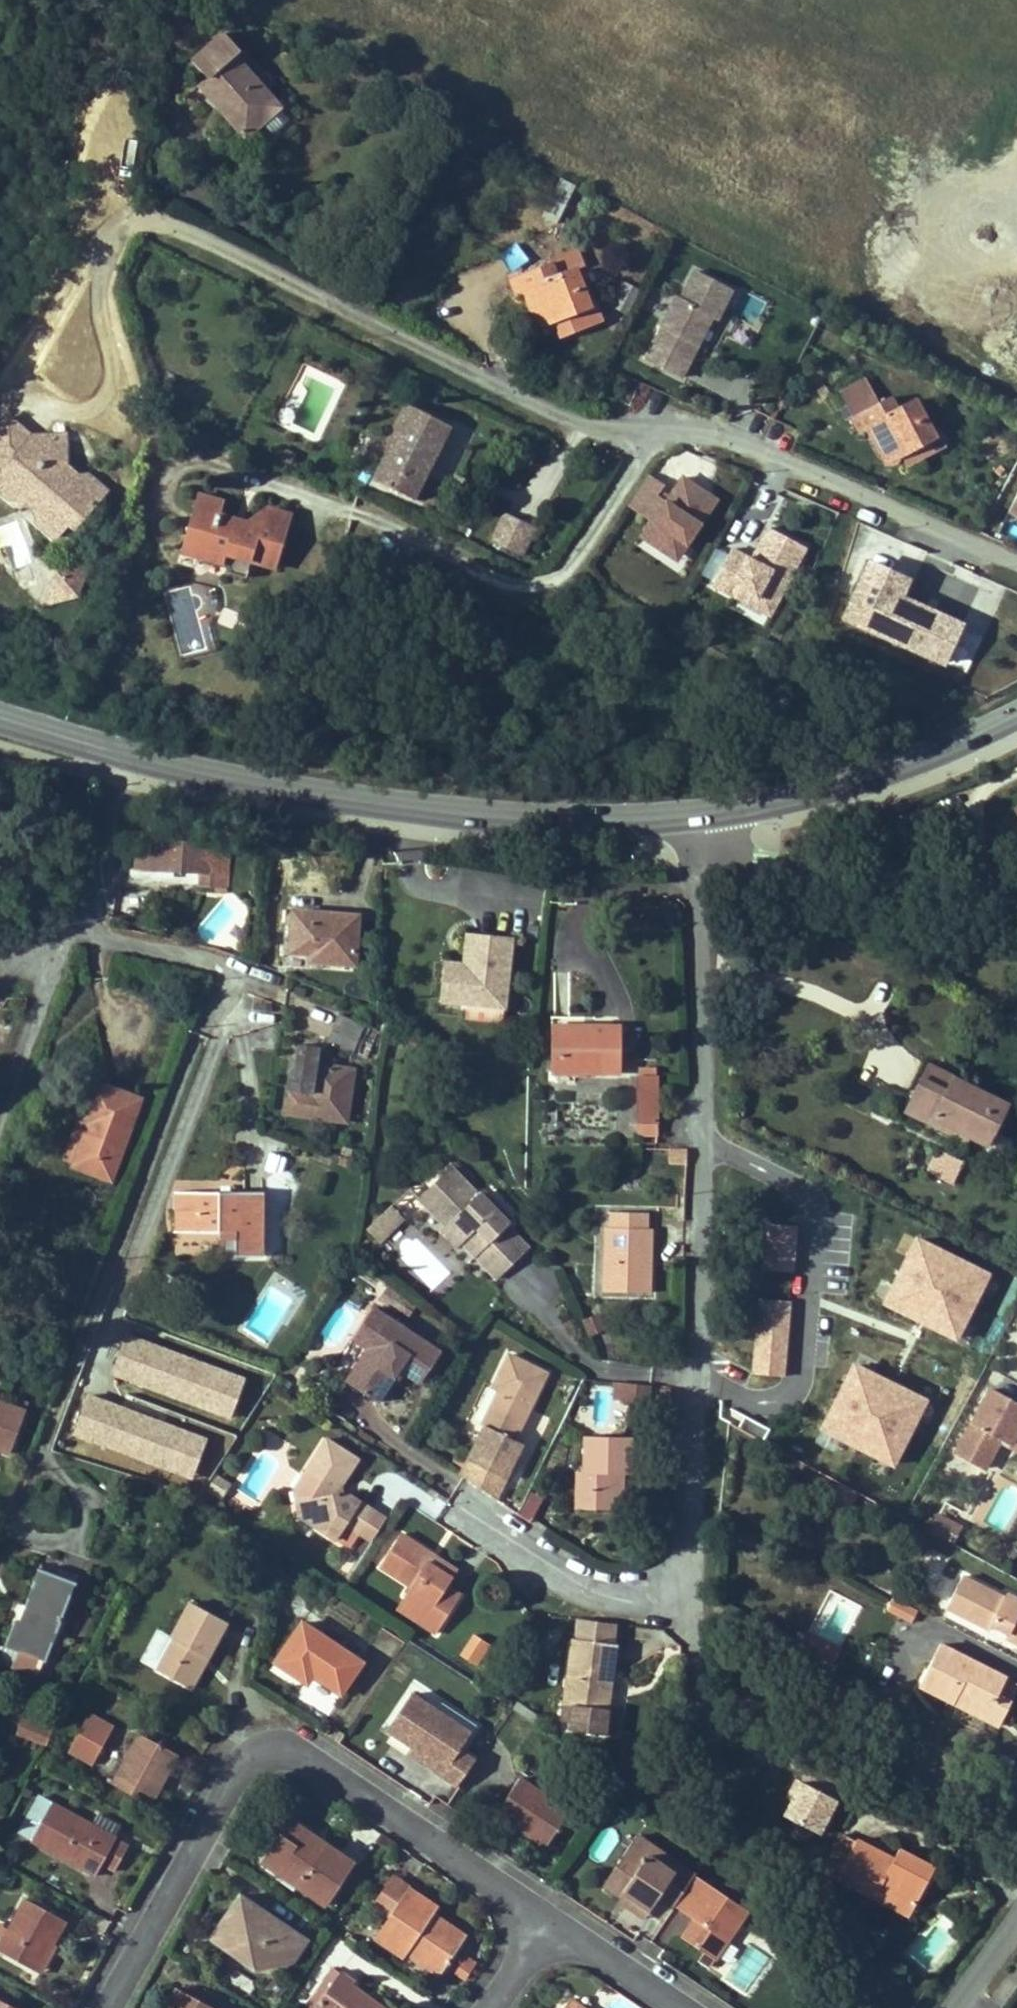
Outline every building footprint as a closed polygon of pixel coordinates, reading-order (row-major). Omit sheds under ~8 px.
[(246,136),(264,121),(279,107),(267,93),(235,58),(241,52),(224,34),(194,62),(208,77),(200,84),(246,136)] [(241,52),(235,58),(267,93),(276,84),(244,50),(241,52)] [(288,98),(279,107),(264,121),(272,132),(299,110),(288,98)] [(575,190),(561,183),(549,209),(563,216),(575,190)] [(589,306),(575,272),(561,278),(554,262),(511,278),(517,293),(525,290),(539,323),(553,318),(561,334),(600,320),(593,304),(589,306)] [(733,291),(692,269),(644,358),(685,380),(733,291)] [(605,302),(627,313),(638,290),(617,279),(605,302)] [(802,345),(793,339),(782,357),(791,362),(802,345)] [(886,458),(901,451),(908,447),(910,451),(936,438),(916,403),(897,412),(888,399),(874,406),(870,398),(875,395),(866,379),(840,392),(853,417),(850,419),(858,433),(870,427),(886,458)] [(450,426),(408,406),(372,481),(413,501),(450,426)] [(7,499),(20,484),(49,509),(35,524),(51,539),(66,523),(72,529),(104,492),(85,475),(75,477),(66,486),(55,476),(63,466),(64,454),(40,435),(29,435),(6,415),(0,423),(0,466),(2,468),(0,471),(0,494),(7,499)] [(63,433),(40,435),(64,454),(63,433)] [(910,451),(908,447),(901,451),(908,465),(946,446),(940,436),(936,438),(910,451)] [(55,476),(66,486),(75,477),(63,466),(55,476)] [(722,499),(683,474),(672,490),(646,473),(625,505),(655,524),(644,540),(679,563),(722,499)] [(49,509),(20,484),(7,499),(22,500),(31,508),(35,524),(49,509)] [(198,494),(184,542),(208,549),(205,560),(221,564),(224,554),(252,562),(276,569),(292,517),(267,510),(262,525),(223,515),(225,501),(198,494)] [(1006,515),(1016,521),(1016,494),(1006,515)] [(534,527),(504,514),(491,543),(520,556),(534,527)] [(808,550),(768,530),(754,558),(731,546),(709,588),(770,621),(808,550)] [(205,560),(208,549),(184,542),(181,552),(205,560)] [(252,562),(224,554),(221,564),(226,572),(247,578),(252,562)] [(65,561),(45,598),(68,610),(88,573),(65,561)] [(939,664),(957,629),(959,629),(964,621),(901,589),(905,581),(869,563),(843,616),(939,664)] [(163,827),(138,825),(136,866),(202,869),(202,885),(227,887),(230,845),(196,843),(196,834),(175,832),(174,842),(163,842),(163,827)] [(357,963),(359,915),(294,911),(292,952),(314,952),(313,960),(357,963)] [(474,968),(446,966),(442,1001),(465,1003),(503,1006),(510,934),(473,931),(470,960),(475,961),(474,968)] [(475,961),(470,960),(473,931),(467,931),(464,955),(458,961),(446,960),(446,966),(474,968),(475,961)] [(366,1024),(342,1013),(330,1044),(354,1053),(366,1024)] [(619,1026),(556,1026),(555,1069),(619,1069),(619,1026)] [(299,1064),(295,1067),(288,1110),(347,1119),(354,1071),(317,1064),(318,1047),(302,1044),(299,1064)] [(928,1066),(923,1078),(946,1090),(952,1077),(928,1066)] [(658,1133),(658,1076),(638,1075),(639,1133),(658,1133)] [(910,1104),(966,1133),(966,1135),(986,1145),(1006,1104),(952,1077),(946,1090),(923,1078),(910,1104)] [(77,1166),(113,1178),(141,1098),(98,1083),(84,1119),(92,1122),(77,1166)] [(964,1140),(966,1135),(966,1133),(910,1104),(908,1108),(906,1112),(964,1140)] [(668,1163),(687,1164),(688,1148),(669,1147),(668,1163)] [(927,1174),(954,1186),(965,1163),(938,1150),(927,1174)] [(465,1239),(461,1244),(495,1279),(520,1256),(497,1233),(504,1227),(506,1224),(477,1193),(475,1196),(449,1169),(417,1200),(445,1228),(450,1223),(465,1239)] [(263,1191),(175,1192),(175,1231),(221,1232),(221,1226),(236,1226),(236,1232),(236,1255),(263,1255),(263,1191)] [(390,1207),(382,1215),(390,1223),(398,1216),(390,1207)] [(647,1227),(648,1212),(611,1210),(611,1226),(607,1226),(604,1289),(650,1291),(653,1228),(647,1227)] [(382,1215),(367,1229),(378,1241),(393,1226),(390,1223),(382,1215)] [(465,1239),(450,1223),(445,1228),(440,1234),(455,1250),(461,1244),(465,1239)] [(792,1272),(797,1226),(767,1223),(762,1269),(792,1272)] [(497,1233),(520,1256),(526,1249),(504,1227),(497,1233)] [(886,1303),(957,1338),(988,1274),(917,1239),(886,1303)] [(783,1376),(790,1301),(760,1298),(753,1373),(783,1376)] [(390,1316),(375,1307),(356,1338),(370,1347),(390,1316)] [(583,1319),(589,1337),(607,1331),(601,1314),(583,1319)] [(349,1380),(378,1400),(395,1374),(392,1372),(397,1364),(423,1381),(443,1351),(390,1316),(370,1347),(349,1380)] [(247,1381),(127,1337),(112,1375),(231,1423),(247,1381)] [(546,1373),(510,1354),(496,1385),(500,1387),(483,1424),(487,1426),(463,1476),(497,1499),(523,1444),(514,1440),(546,1373)] [(854,1365),(823,1429),(894,1464),(925,1401),(854,1365)] [(642,1383),(622,1381),(621,1398),(641,1400),(642,1383)] [(673,1405),(675,1389),(661,1388),(660,1404),(673,1405)] [(989,1391),(955,1454),(985,1469),(999,1442),(1007,1428),(1015,1433),(1013,1436),(1016,1438),(1016,1406),(989,1391)] [(194,1481),(209,1439),(87,1396),(72,1437),(194,1481)] [(13,1405),(27,1410),(30,1402),(16,1397),(13,1405)] [(11,1454),(27,1410),(13,1405),(0,1401),(0,1450),(11,1454)] [(770,1429),(745,1416),(738,1428),(764,1441),(770,1429)] [(999,1442),(1016,1452),(1016,1438),(1013,1436),(1015,1433),(1007,1428),(999,1442)] [(359,1458),(327,1437),(305,1473),(320,1483),(323,1494),(302,1499),(298,1499),(301,1515),(339,1539),(340,1537),(353,1545),(361,1531),(375,1509),(350,1493),(342,1494),(339,1490),(359,1458)] [(580,1507),(617,1508),(618,1472),(627,1472),(633,1472),(633,1437),(587,1437),(586,1471),(580,1471),(580,1507)] [(627,1508),(627,1472),(618,1472),(617,1508),(627,1508)] [(297,1486),(302,1499),(323,1494),(320,1483),(305,1473),(297,1486)] [(215,1476),(208,1492),(222,1498),(228,1481),(215,1476)] [(854,1494),(838,1486),(831,1499),(847,1507),(854,1494)] [(375,1509),(361,1531),(373,1539),(388,1517),(375,1509)] [(936,1515),(928,1531),(950,1543),(958,1527),(936,1515)] [(414,1588),(408,1598),(430,1612),(423,1624),(440,1634),(464,1597),(447,1586),(452,1577),(430,1563),(434,1556),(403,1536),(383,1569),(414,1588)] [(434,1556),(430,1563),(452,1577),(456,1570),(434,1556)] [(8,1646),(21,1651),(13,1669),(32,1676),(39,1658),(47,1661),(79,1577),(63,1571),(61,1576),(40,1568),(21,1621),(18,1619),(8,1646)] [(1006,1630),(1016,1636),(1016,1598),(1004,1592),(1003,1595),(961,1575),(945,1605),(988,1626),(990,1622),(1006,1630)] [(918,1611),(889,1596),(883,1608),(912,1623),(918,1611)] [(423,1624),(430,1612),(408,1598),(400,1610),(423,1624)] [(231,1622),(193,1601),(156,1667),(192,1688),(231,1622)] [(579,1638),(613,1642),(615,1624),(581,1620),(579,1638)] [(311,1671),(343,1693),(364,1662),(305,1623),(279,1661),(305,1679),(311,1671)] [(1006,1630),(1003,1636),(1016,1643),(1016,1636),(1006,1630)] [(833,1669),(842,1650),(813,1636),(803,1655),(833,1669)] [(564,1702),(574,1703),(573,1720),(572,1729),(618,1734),(621,1709),(610,1707),(619,1643),(613,1642),(579,1638),(573,1637),(564,1702)] [(919,1685),(953,1702),(956,1696),(986,1711),(995,1693),(1003,1677),(940,1645),(919,1685)] [(2,1664),(13,1669),(21,1651),(8,1646),(2,1664)] [(41,1679),(47,1661),(39,1658),(32,1676),(41,1679)] [(306,1682),(295,1698),(325,1717),(335,1700),(306,1682)] [(389,1728),(417,1746),(418,1745),(437,1759),(433,1765),(445,1773),(472,1732),(414,1692),(389,1728)] [(986,1711),(956,1696),(953,1702),(999,1726),(1011,1701),(995,1693),(986,1711)] [(574,1703),(564,1702),(562,1718),(573,1720),(574,1703)] [(114,1729),(90,1714),(71,1749),(95,1762),(114,1729)] [(50,1730),(21,1718),(15,1735),(44,1747),(50,1730)] [(180,1754),(142,1732),(114,1782),(153,1803),(180,1754)] [(417,1746),(413,1751),(433,1765),(437,1759),(418,1745),(417,1746)] [(522,1777),(498,1811),(525,1829),(529,1824),(552,1840),(572,1810),(546,1793),(522,1777)] [(779,1819),(824,1839),(840,1802),(795,1782),(779,1819)] [(24,1821),(19,1832),(33,1839),(54,1801),(40,1794),(31,1808),(24,1821)] [(24,1821),(31,1808),(19,1801),(12,1814),(24,1821)] [(94,1823),(54,1801),(33,1839),(97,1874),(103,1864),(116,1871),(132,1844),(116,1836),(94,1823)] [(94,1823),(116,1836),(123,1825),(100,1812),(94,1823)] [(281,1833),(289,1838),(299,1824),(290,1818),(281,1833)] [(275,1875),(278,1871),(328,1904),(357,1863),(299,1824),(289,1838),(281,1833),(261,1865),(275,1875)] [(549,1845),(552,1840),(529,1824),(525,1829),(549,1845)] [(650,1855),(676,1873),(682,1864),(640,1835),(630,1849),(646,1860),(650,1855)] [(875,1898),(879,1888),(915,1905),(934,1866),(898,1848),(894,1857),(856,1839),(835,1878),(875,1898)] [(606,1884),(623,1895),(627,1890),(652,1907),(662,1894),(676,1904),(697,1873),(682,1864),(676,1873),(650,1855),(646,1860),(630,1849),(606,1884)] [(717,1957),(750,1909),(697,1873),(676,1904),(698,1918),(685,1937),(717,1957)] [(410,1951),(443,1973),(468,1936),(440,1918),(437,1923),(431,1919),(439,1907),(410,1887),(377,1936),(406,1955),(410,1951)] [(910,1915),(915,1905),(879,1888),(875,1898),(910,1915)] [(621,1898),(647,1915),(652,1907),(627,1890),(623,1895),(621,1898)] [(307,1940),(280,1921),(261,1925),(258,1906),(242,1894),(222,1923),(236,1932),(226,1946),(256,1968),(293,1960),(307,1940)] [(0,1949),(35,1969),(50,1941),(54,1943),(67,1920),(28,1899),(0,1949)] [(258,1906),(261,1925),(280,1921),(258,1906)] [(213,1937),(226,1946),(236,1932),(222,1923),(213,1937)] [(60,1946),(54,1943),(50,1941),(35,1969),(44,1974),(60,1946)] [(465,1982),(478,1964),(466,1956),(454,1974),(465,1982)] [(354,1984),(357,1979),(343,1969),(341,1971),(336,1967),(320,1989),(325,1993),(314,2007),(386,2007),(354,1984)] [(169,2007),(215,2007),(179,1989),(169,2007)] [(320,1989),(309,2005),(313,2007),(314,2007),(325,1993),(320,1989)] [(0,1998),(0,2007),(19,2007),(0,1998)] [(572,1999),(565,2007),(584,2007),(572,1999)]
